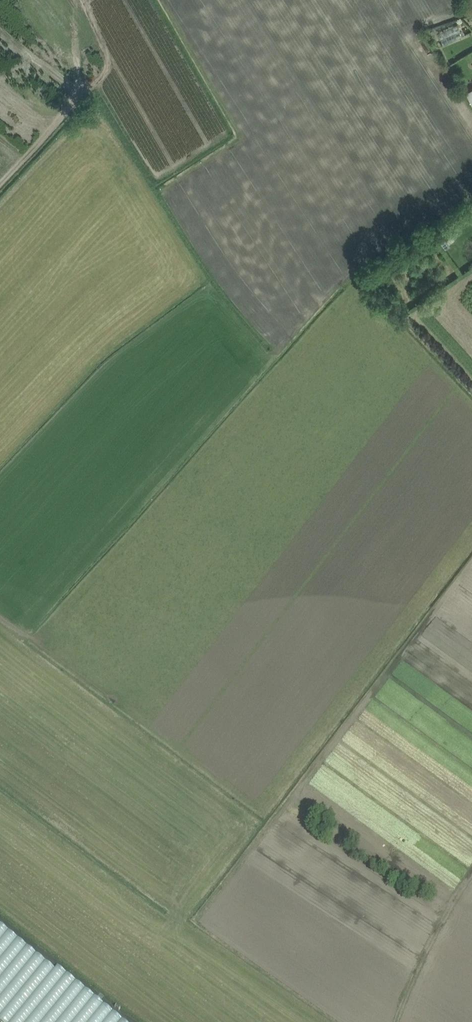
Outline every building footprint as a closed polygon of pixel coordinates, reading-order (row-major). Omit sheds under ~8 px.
[(443,44),(462,36),(458,25),(438,33),(443,44)]
